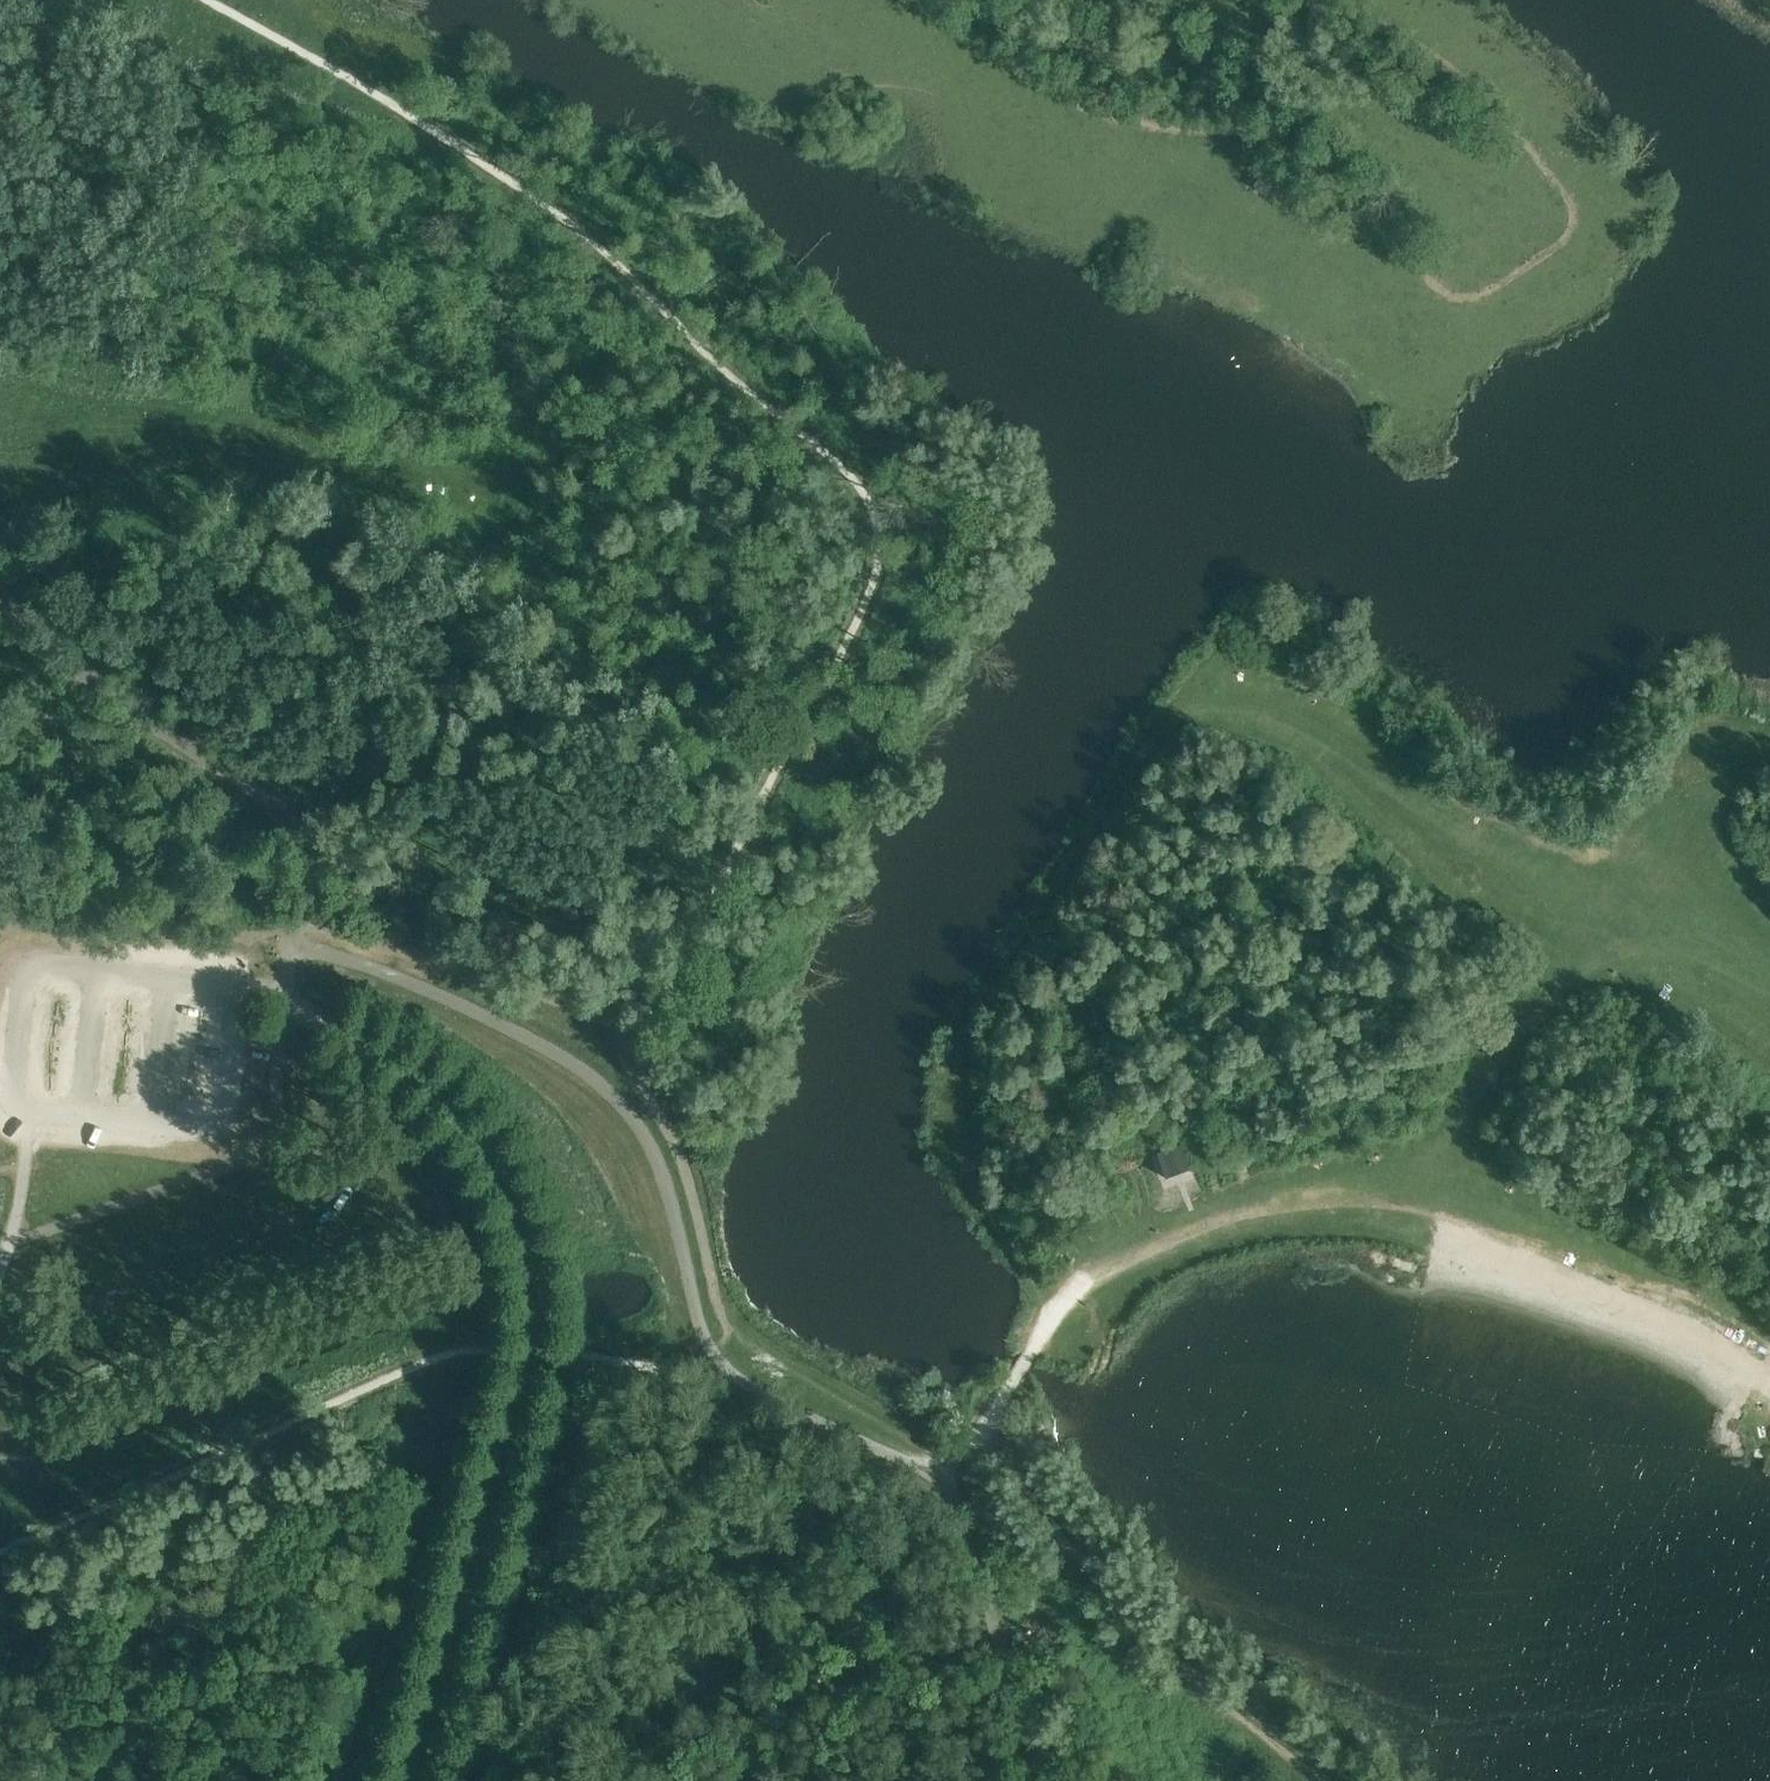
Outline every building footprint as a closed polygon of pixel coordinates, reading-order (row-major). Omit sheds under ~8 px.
[(1276,181),(1263,172),(1253,186),(1266,196),(1276,181)] [(1164,1178),(1190,1169),(1181,1143),(1156,1151),(1164,1178)]
